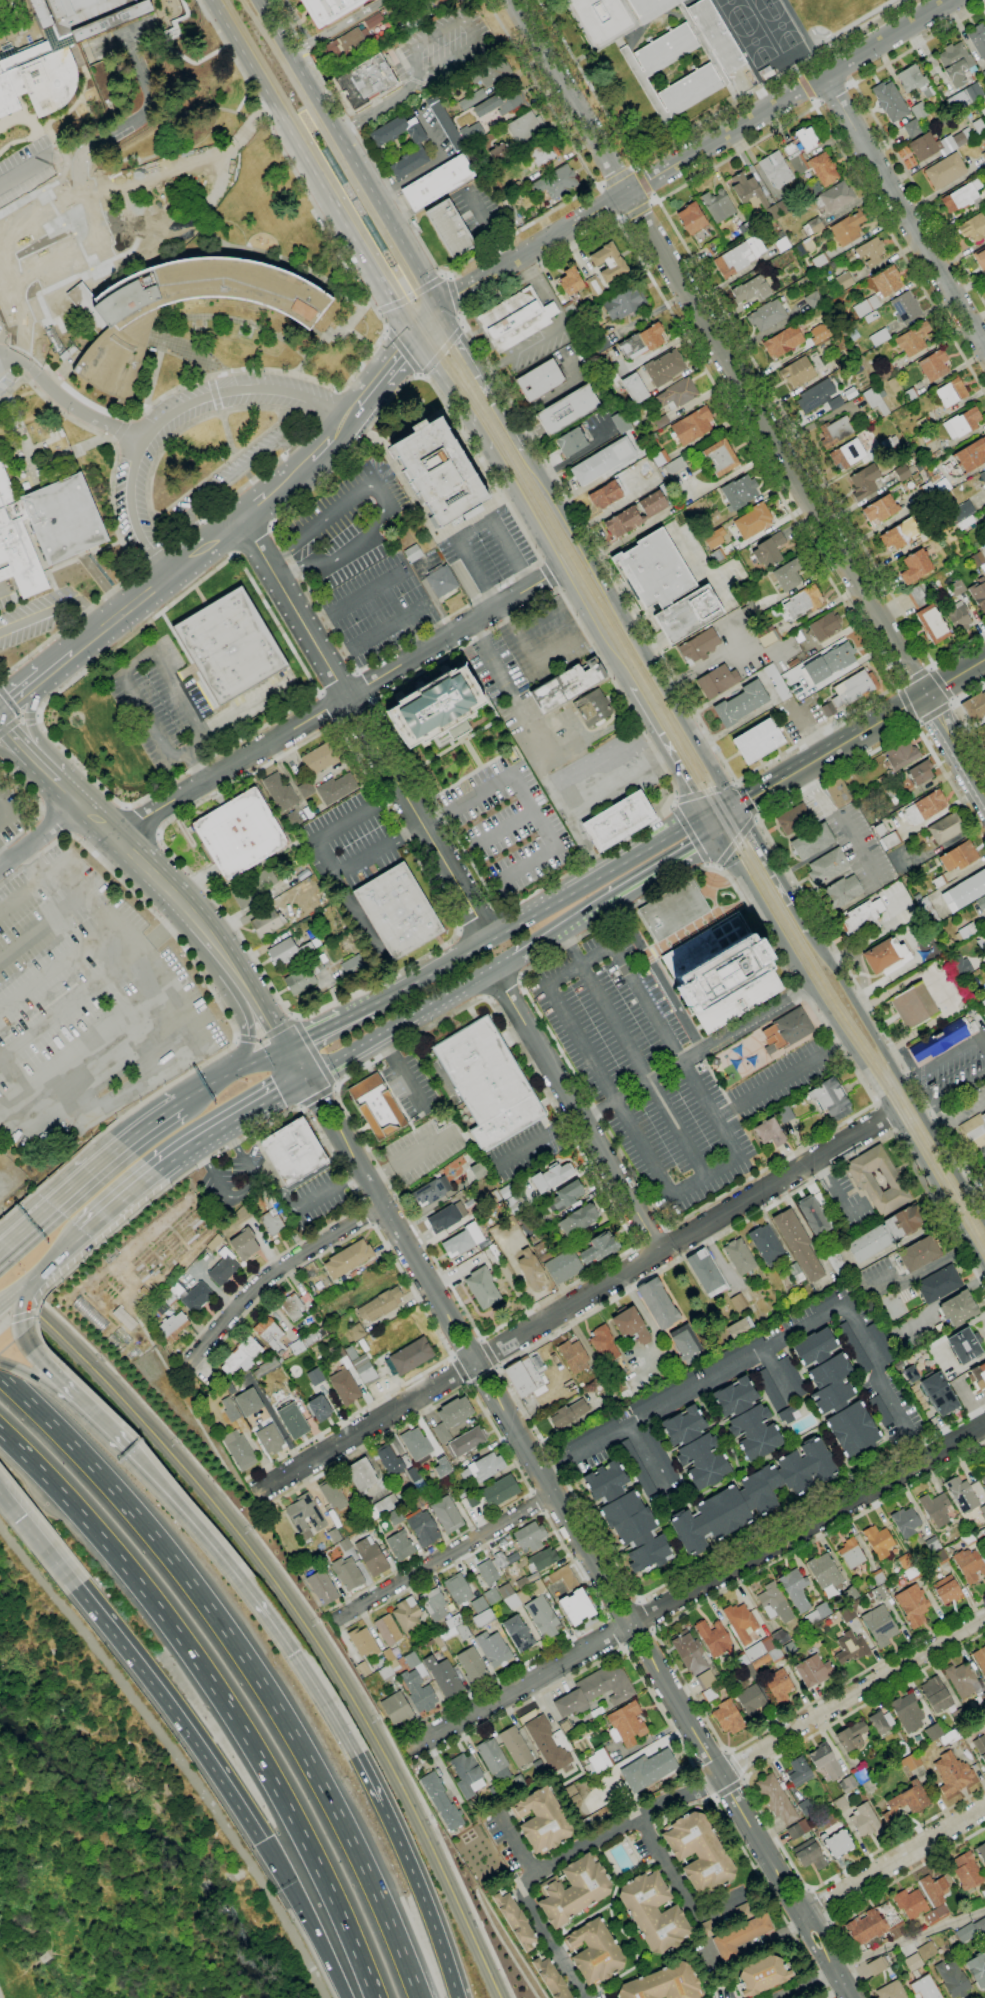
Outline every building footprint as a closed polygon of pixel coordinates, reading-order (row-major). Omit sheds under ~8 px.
[(21,109),(16,97),(27,92),(38,117),(63,107),(66,103),(69,99),(72,95),(74,91),(75,87),(76,82),(76,78),(76,73),(75,68),(74,64),(67,47),(75,43),(152,11),(148,0),(146,0),(137,4),(135,0),(30,0),(42,30),(46,39),(9,54),(0,58),(0,118),(21,109)] [(318,31),(300,0),(369,0),(364,3),(364,2),(326,25),(326,26),(318,31)] [(594,53),(563,0),(624,0),(639,26),(594,53)] [(642,26),(627,0),(685,0),(683,1),(687,8),(700,0),(709,0),(747,63),(725,76),(730,84),(725,86),(677,5),(642,26)] [(413,28),(408,21),(420,13),(425,20),(413,28)] [(664,125),(619,50),(627,45),(632,54),(685,22),(700,46),(647,78),(657,94),(709,63),(724,86),(671,118),(672,120),(664,125)] [(982,23),(984,28),(984,63),(983,59),(982,60),(966,34),(972,30),(972,29),(982,23)] [(341,62),(336,52),(328,57),(322,47),(358,27),(360,32),(365,29),(371,40),(366,42),(369,47),(341,62)] [(955,90),(943,70),(945,69),(937,56),(945,51),(943,48),(951,44),(952,46),(960,41),(968,55),(969,54),(975,65),(968,69),(969,71),(962,75),(967,82),(955,90)] [(353,110),(346,98),(349,96),(345,89),(342,91),(335,79),(379,52),(398,83),(379,94),(378,92),(367,98),(369,100),(353,110)] [(486,89),(481,80),(473,85),(467,73),(501,53),(513,73),(486,89)] [(926,99),(922,92),(921,93),(919,89),(918,89),(917,87),(906,94),(901,86),(903,85),(897,75),(915,64),(923,77),(925,75),(929,83),(925,86),(926,88),(930,85),(935,93),(926,99)] [(910,113),(891,124),(884,112),(883,112),(878,102),(871,89),(882,82),(884,85),(891,81),(910,113)] [(478,119),(472,108),(510,86),(509,85),(513,82),(518,91),(521,89),(531,106),(526,109),(523,103),(504,114),(500,106),(478,119)] [(971,103),(963,89),(976,82),(984,95),(971,103)] [(463,111),(458,102),(482,88),(487,97),(463,111)] [(456,152),(425,101),(435,95),(438,101),(439,100),(466,146),(456,152)] [(918,122),(909,108),(921,101),(929,115),(918,122)] [(517,145),(506,125),(531,110),(535,117),(539,115),(546,127),(517,145)] [(397,181),(389,167),(402,158),(401,157),(408,152),(409,154),(417,149),(411,138),(410,138),(405,131),(398,135),(399,137),(392,142),(391,140),(377,148),(372,139),(369,134),(401,114),(406,122),(414,117),(417,123),(418,122),(428,138),(419,143),(430,161),(397,181)] [(980,118),(984,126),(984,130),(978,135),(971,123),(980,118)] [(915,119),(923,131),(910,139),(902,126),(915,119)] [(464,143),(483,133),(477,121),(458,131),(464,143)] [(806,152),(794,133),(804,127),(806,129),(809,127),(817,139),(814,141),(816,145),(806,152)] [(919,162),(913,152),(908,144),(929,132),(935,142),(938,140),(939,141),(950,134),(952,138),(962,132),(961,131),(968,127),(975,138),(968,142),(967,142),(958,148),(943,157),(939,150),(919,162)] [(537,168),(528,153),(532,151),(531,148),(537,144),(539,147),(547,141),(550,145),(553,143),(560,155),(550,161),(551,162),(541,168),(540,167),(537,168)] [(810,169),(798,176),(781,148),(793,141),(798,151),(797,152),(799,154),(800,153),(806,162),(810,169)] [(495,163),(488,152),(494,148),(493,146),(496,145),(497,146),(500,145),(499,144),(502,142),(502,143),(503,142),(505,144),(506,143),(511,152),(509,153),(510,154),(509,155),(510,157),(507,158),(506,157),(495,163)] [(776,189),(772,181),(769,182),(757,162),(778,150),(783,159),(782,160),(788,170),(789,170),(794,178),(776,189)] [(806,162),(808,161),(815,156),(815,157),(825,151),(832,162),(837,171),(836,172),(840,179),(824,188),(812,167),(810,169),(806,162)] [(937,190),(936,189),(935,189),(924,171),(956,151),(967,169),(966,170),(967,172),(937,190)] [(414,212),(401,190),(462,153),(475,175),(414,212)] [(551,200),(547,193),(548,193),(545,189),(536,195),(530,185),(566,163),(570,170),(572,169),(576,176),(574,177),(578,184),(570,189),(571,191),(561,197),(560,195),(551,200)] [(771,222),(764,210),(760,203),(753,208),(748,199),(741,204),(731,187),(734,185),(730,178),(745,170),(745,171),(742,173),(746,178),(752,175),(770,207),(775,204),(782,216),(771,222)] [(948,214),(940,199),(948,194),(948,195),(970,182),(978,177),(983,187),(976,191),(979,196),(972,201),(974,203),(965,208),(964,206),(961,209),(960,208),(957,210),(956,209),(948,214)] [(497,189),(492,181),(497,178),(502,186),(497,189)] [(822,216),(817,209),(818,208),(813,199),(818,196),(818,195),(843,180),(847,188),(849,187),(855,198),(829,214),(828,212),(822,216)] [(512,193),(508,187),(518,181),(522,188),(512,193)] [(810,198),(803,187),(808,184),(809,185),(816,181),(822,190),(810,198)] [(716,224),(699,197),(708,192),(711,196),(712,195),(713,196),(714,197),(718,194),(717,193),(717,190),(720,188),(723,189),(736,212),(716,224)] [(63,190),(0,237),(47,300),(110,254),(63,190)] [(452,259),(424,212),(448,198),(476,245),(452,259)] [(782,215),(776,204),(785,199),(791,210),(782,215)] [(689,236),(676,214),(687,208),(686,206),(694,201),(708,225),(689,236)] [(841,248),(837,241),(836,241),(834,237),(835,236),(829,228),(848,216),(849,217),(858,212),(856,209),(858,207),(866,220),(856,226),(862,235),(841,248)] [(983,217),(984,216),(984,238),(974,244),(969,236),(968,237),(967,235),(964,237),(962,235),(961,235),(956,227),(981,212),(983,217)] [(807,236),(802,227),(807,224),(806,223),(818,216),(824,228),(813,234),(812,233),(807,236)] [(744,239),(738,228),(748,222),(754,233),(744,239)] [(781,239),(777,233),(782,230),(785,236),(781,239)] [(725,280),(713,260),(745,241),(757,234),(766,250),(760,254),(756,259),(749,263),(748,266),(725,280)] [(785,236),(791,246),(779,253),(773,244),(781,239),(785,236)] [(869,269),(865,262),(870,259),(866,254),(859,258),(854,250),(876,236),(879,241),(881,240),(884,246),(883,247),(885,251),(878,255),(881,261),(869,269)] [(605,284),(598,273),(607,268),(604,262),(595,267),(589,257),(603,248),(602,246),(611,241),(621,258),(622,260),(623,260),(626,264),(625,265),(626,267),(627,266),(630,271),(620,276),(619,275),(605,284)] [(799,258),(792,248),(801,243),(807,253),(799,258)] [(972,254),(984,247),(984,265),(981,267),(975,256),(974,257),(972,254)] [(816,269),(811,260),(824,253),(829,262),(816,269)] [(833,270),(830,263),(841,257),(844,264),(833,270)] [(73,372),(76,366),(79,360),(85,353),(89,347),(93,342),(98,337),(101,334),(104,331),(106,329),(109,327),(93,308),(97,305),(93,300),(94,299),(99,296),(102,293),(105,291),(109,289),(112,286),(115,284),(119,282),(123,280),(126,278),(130,277),(133,275),(137,273),(141,272),(145,270),(148,269),(152,268),(156,266),(160,265),(168,263),(172,262),(176,261),(180,261),(184,260),(188,259),(192,259),(196,258),(200,258),(204,258),(208,258),(212,258),(216,258),(220,258),(224,258),(228,258),(232,259),(236,259),(240,260),(244,260),(248,261),(252,262),(256,263),(260,263),(264,265),(268,266),(272,267),(276,268),(280,269),(283,271),(287,272),(291,274),(295,276),(298,277),(302,279),(305,281),(309,283),(312,285),(316,287),(319,290),(323,292),(326,294),(329,297),(332,299),(308,330),(305,327),(302,325),(299,323),(295,321),(292,318),(288,316),(285,314),(281,313),(278,311),(274,309),(270,308),(266,306),(263,305),(259,304),(255,302),(251,301),(247,300),(243,300),(239,299),(235,298),(231,298),(227,297),(223,297),(219,297),(215,297),(211,297),(207,297),(203,297),(199,297),(195,298),(191,298),(187,299),(183,300),(179,301),(175,301),(171,303),(168,304),(164,305),(156,308),(130,403),(126,402),(125,407),(116,404),(117,399),(112,397),(106,394),(99,390),(92,386),(85,381),(79,376),(73,372)] [(883,298),(871,279),(889,268),(888,267),(892,265),(900,277),(897,279),(898,281),(899,281),(902,286),(883,298)] [(567,297),(559,283),(561,282),(559,280),(566,275),(563,272),(573,266),(576,270),(577,270),(579,272),(577,273),(585,286),(567,297)] [(842,291),(835,279),(847,271),(854,284),(842,291)] [(736,304),(733,299),(735,299),(730,291),(741,284),(742,285),(761,274),(766,281),(765,281),(771,292),(761,298),(759,294),(746,301),(745,299),(736,304)] [(595,299),(585,281),(595,275),(606,293),(595,299)] [(612,321),(602,304),(636,284),(647,303),(619,320),(617,317),(612,321)] [(498,354),(476,318),(530,285),(543,308),(553,301),(559,312),(549,318),(551,322),(498,354)] [(904,326),(903,323),(900,325),(895,316),(898,315),(890,301),(908,290),(913,299),(915,298),(919,304),(917,305),(923,315),(904,326)] [(811,309),(804,298),(816,291),(823,302),(811,309)] [(858,319),(852,307),(875,294),(881,306),(858,319)] [(760,333),(754,324),(751,326),(746,317),(756,311),(756,310),(769,301),(770,302),(777,299),(788,316),(760,333)] [(908,358),(903,350),(901,351),(894,339),(926,320),(933,332),(921,338),(927,347),(908,358)] [(627,361),(617,345),(638,332),(639,334),(657,322),(663,332),(659,334),(665,343),(649,353),(646,349),(627,361)] [(776,359),(773,355),(770,357),(760,341),(761,340),(762,343),(767,340),(767,341),(795,324),(805,341),(776,359)] [(814,345),(811,339),(814,337),(810,331),(812,330),(811,329),(819,324),(820,325),(821,324),(825,330),(828,328),(832,335),(814,345)] [(875,347),(869,337),(884,328),(890,338),(875,347)] [(585,346),(603,334),(611,346),(592,358),(585,346)] [(592,358),(597,365),(586,371),(569,345),(580,338),(585,346),(592,358)] [(656,388),(643,366),(652,360),(653,362),(675,348),(686,368),(671,377),(672,379),(656,388)] [(930,384),(917,363),(941,348),(948,360),(943,363),(945,366),(946,365),(949,371),(930,384)] [(839,369),(832,359),(842,353),(848,363),(839,369)] [(611,384),(597,361),(606,355),(620,378),(611,384)] [(794,389),(790,382),(787,384),(785,380),(784,380),(778,371),(805,356),(817,375),(794,389)] [(529,403),(515,380),(552,358),(566,381),(529,403)] [(880,382),(874,371),(889,362),(895,372),(880,382)] [(635,405),(620,381),(635,372),(650,396),(635,405)] [(671,411),(667,404),(661,408),(655,397),(666,391),(665,390),(688,376),(699,395),(676,409),(676,408),(671,411)] [(893,394),(886,382),(893,377),(901,389),(893,394)] [(804,415),(795,402),(801,398),(799,395),(827,378),(835,392),(828,396),(830,400),(804,415)] [(944,409),(934,391),(958,378),(962,384),(968,395),(944,409)] [(548,437),(535,414),(587,383),(600,406),(548,437)] [(881,398),(890,413),(884,417),(877,406),(871,409),(862,394),(874,386),(878,393),(881,398)] [(908,403),(903,393),(914,387),(919,397),(908,403)] [(878,393),(883,390),(886,395),(881,398),(878,393)] [(832,411),(827,403),(839,395),(844,404),(832,411)] [(682,447),(670,426),(705,406),(713,419),(708,422),(712,430),(692,442),(692,441),(682,447)] [(951,440),(942,424),(956,415),(957,417),(975,406),(981,416),(982,419),(975,423),(978,428),(971,432),(970,431),(958,438),(957,436),(951,440)] [(621,435),(610,418),(622,411),(632,428),(621,435)] [(658,429),(654,421),(665,415),(670,423),(658,429)] [(826,450),(821,441),(824,439),(821,434),(823,433),(819,427),(828,422),(830,425),(846,415),(849,420),(847,421),(854,432),(826,450)] [(391,446),(413,433),(410,427),(423,419),(426,424),(440,416),(488,498),(478,504),(481,510),(463,521),(460,515),(440,528),(391,446)] [(921,431),(916,422),(927,416),(932,425),(921,431)] [(565,458),(554,440),(577,426),(588,445),(565,458)] [(920,446),(915,437),(919,435),(919,434),(930,428),(931,430),(934,428),(938,435),(934,437),(935,439),(925,445),(924,443),(920,446)] [(580,487),(569,469),(625,435),(636,453),(580,487)] [(885,453),(879,443),(890,437),(890,438),(895,435),(900,444),(885,453)] [(844,470),(839,462),(834,465),(828,455),(856,437),(856,438),(860,436),(865,444),(861,446),(867,455),(844,470)] [(951,456),(984,436),(984,463),(963,476),(962,474),(965,473),(960,465),(958,466),(957,464),(959,463),(955,456),(952,457),(951,456)] [(717,478),(711,468),(716,465),(713,459),(707,462),(701,452),(724,438),(740,465),(717,478)] [(658,468),(651,457),(664,449),(670,460),(658,468)] [(672,475),(666,473),(663,467),(681,456),(687,466),(672,475)] [(13,576),(0,581),(0,570),(9,566),(7,561),(0,564),(0,459),(17,500),(19,498),(19,497),(23,496),(77,473),(80,471),(109,540),(106,542),(106,541),(51,564),(48,566),(28,518),(21,521),(49,588),(23,599),(13,576)] [(856,502),(851,494),(855,492),(852,488),(854,487),(849,477),(873,462),(881,476),(873,481),(878,489),(856,502)] [(919,462),(923,469),(918,472),(914,465),(919,462)] [(901,482),(893,471),(904,464),(911,476),(901,482)] [(734,512),(733,510),(730,512),(727,508),(730,507),(719,489),(733,481),(734,482),(746,474),(750,481),(753,479),(758,487),(754,490),(757,496),(746,503),(747,504),(734,512)] [(600,511),(598,507),(596,508),(594,504),(592,505),(587,496),(613,480),(622,494),(623,493),(625,496),(616,501),(600,511)] [(926,501),(918,488),(930,481),(937,494),(926,501)] [(616,539),(614,535),(611,537),(603,523),(607,521),(622,513),(622,512),(634,504),(636,507),(634,508),(639,517),(642,515),(643,517),(646,515),(638,502),(659,490),(669,506),(645,520),(646,522),(633,529),(616,539)] [(879,522),(876,518),(869,522),(861,510),(888,494),(895,505),(897,504),(901,509),(879,522)] [(958,507),(968,500),(975,512),(965,518),(958,507)] [(744,541),(732,522),(752,510),(751,507),(762,501),(773,519),(770,520),(772,524),(770,525),(771,527),(765,530),(765,529),(744,541)] [(964,518),(955,523),(948,512),(957,506),(964,518)] [(713,523),(708,514),(716,509),(721,518),(713,523)] [(960,531),(956,524),(971,515),(975,522),(960,531)] [(896,550),(892,544),(886,547),(880,536),(902,523),(909,535),(911,534),(913,536),(911,537),(913,540),(896,550)] [(662,611),(657,602),(645,609),(617,562),(614,564),(610,557),(620,552),(622,554),(637,545),(636,542),(662,527),(697,586),(670,602),(672,605),(662,611)] [(723,541),(716,529),(702,538),(709,549),(723,541)] [(767,569),(764,563),(759,566),(751,552),(757,549),(756,546),(770,538),(769,537),(780,531),(786,542),(776,548),(783,560),(767,569)] [(409,564),(402,553),(416,545),(423,556),(409,564)] [(714,565),(709,555),(720,548),(725,558),(714,565)] [(906,586),(899,575),(907,570),(902,560),(921,548),(923,552),(926,551),(928,555),(926,557),(934,569),(906,586)] [(980,551),(984,560),(984,563),(976,568),(969,557),(980,551)] [(784,593),(772,572),(795,558),(801,568),(795,571),(801,581),(799,582),(800,584),(784,593)] [(438,599),(425,577),(446,564),(459,586),(438,599)] [(982,576),(984,581),(984,615),(983,616),(974,601),(975,601),(967,589),(976,583),(977,585),(979,584),(977,580),(982,576)] [(955,597),(949,586),(953,583),(952,581),(958,577),(966,590),(955,597)] [(792,621),(783,605),(790,601),(789,599),(797,594),(796,593),(806,587),(807,588),(814,583),(821,596),(817,598),(821,606),(812,612),(810,608),(804,612),(805,613),(792,621)] [(672,605),(707,584),(724,613),(670,645),(653,616),(662,611),(672,605)] [(220,706),(172,627),(241,586),(288,665),(220,706)] [(915,609),(906,592),(916,586),(926,602),(915,609)] [(748,621),(741,609),(746,606),(743,602),(750,598),(759,614),(748,621)] [(964,633),(961,629),(956,632),(944,613),(954,607),(953,605),(960,601),(969,614),(967,615),(972,623),(968,625),(970,629),(964,633)] [(933,645),(914,614),(932,603),(934,607),(933,607),(950,635),(933,645)] [(818,642),(808,626),(831,612),(834,616),(837,614),(842,622),(838,624),(841,629),(818,642)] [(764,648),(756,634),(771,625),(774,630),(775,628),(781,639),(764,648)] [(693,663),(690,658),(685,661),(677,647),(712,627),(722,643),(715,647),(716,649),(713,650),(714,651),(711,653),(711,652),(709,653),(708,651),(705,653),(708,658),(702,662),(700,658),(693,663)] [(798,644),(792,634),(799,630),(804,640),(798,644)] [(813,685),(802,666),(820,656),(821,656),(831,650),(831,649),(836,646),(837,647),(847,641),(852,649),(853,648),(856,652),(852,654),(856,662),(842,669),(841,668),(831,674),(831,675),(813,685)] [(542,715),(529,693),(578,664),(583,672),(589,669),(585,662),(594,656),(606,676),(542,715)] [(768,679),(762,669),(772,663),(791,696),(781,702),(773,687),(775,686),(770,678),(768,679)] [(708,700),(696,680),(723,664),(729,673),(735,669),(741,681),(708,700)] [(408,748),(420,741),(422,743),(431,738),(438,750),(471,730),(464,718),(474,712),(473,709),(485,702),(478,690),(479,690),(471,677),(470,678),(463,666),(451,673),(449,671),(397,702),(398,704),(386,712),(394,724),(393,724),(400,737),(401,736),(408,748)] [(827,718),(821,707),(831,701),(831,700),(837,696),(833,688),(865,669),(868,673),(871,671),(881,688),(875,691),(875,690),(844,708),(843,705),(836,709),(838,712),(827,718)] [(725,729),(712,707),(724,700),(726,703),(743,692),(741,688),(756,679),(769,701),(736,721),(737,722),(725,729)] [(587,729),(572,704),(598,688),(604,698),(606,697),(608,701),(607,702),(613,713),(587,729)] [(981,694),(984,692),(984,716),(971,724),(959,704),(980,692),(981,694)] [(747,765),(732,740),(768,718),(775,728),(776,727),(785,742),(747,765)] [(894,772),(882,753),(909,737),(920,756),(894,772)] [(312,776),(301,758),(330,740),(342,760),(332,766),(331,764),(312,776)] [(917,786),(908,771),(927,759),(933,768),(929,770),(933,776),(917,786)] [(281,813),(262,781),(277,772),(286,787),(289,785),(299,802),(281,813)] [(326,807),(315,788),(332,778),(334,781),(350,772),(359,787),(326,807)] [(837,809),(829,796),(827,797),(822,790),(824,788),(823,787),(840,777),(853,799),(837,809)] [(305,799),(297,788),(308,781),(315,792),(305,799)] [(227,881),(226,881),(225,880),(194,829),(192,826),(192,825),(192,824),(193,822),(253,787),(254,787),(256,787),(257,789),(288,842),(289,843),(288,845),(287,846),(228,881),(227,881)] [(913,824),(910,823),(903,811),(918,802),(917,801),(938,788),(949,805),(924,821),(923,821),(918,824),(913,824)] [(598,854),(580,825),(639,789),(657,819),(598,854)] [(786,837),(775,819),(802,802),(813,820),(786,837)] [(289,830),(282,818),(294,811),(301,823),(289,830)] [(937,846),(926,828),(954,811),(965,829),(937,846)] [(801,862),(789,842),(824,821),(836,841),(801,862)] [(880,837),(879,836),(878,836),(873,827),(881,823),(886,831),(883,833),(884,835),(880,837)] [(887,850),(881,839),(896,831),(902,842),(887,850)] [(947,872),(938,858),(966,841),(965,841),(969,839),(980,858),(959,870),(957,867),(947,872)] [(815,887),(807,873),(811,871),(808,865),(838,846),(850,866),(815,887)] [(297,864),(293,857),(299,854),(303,860),(297,864)] [(394,962),(352,892),(403,861),(445,931),(394,962)] [(242,911),(230,891),(269,867),(279,882),(259,895),(261,899),(242,911)] [(946,891),(984,868),(984,893),(957,910),(951,913),(941,895),(946,892),(946,891)] [(831,912),(822,897),(826,895),(823,889),(843,877),(844,879),(853,874),(864,892),(831,912)] [(937,889),(932,881),(942,874),(948,883),(937,889)] [(657,943),(637,909),(691,877),(711,911),(657,943)] [(974,901),(984,894),(984,908),(980,911),(974,901)] [(932,927),(917,902),(926,896),(941,922),(932,927)] [(853,944),(846,933),(838,921),(847,915),(846,913),(868,900),(870,903),(879,898),(885,909),(879,913),(876,910),(875,911),(879,917),(876,919),(880,927),(853,944)] [(260,939),(250,922),(273,908),(277,914),(281,912),(286,922),(283,924),(283,925),(275,930),(276,931),(268,935),(268,934),(260,939)] [(660,957),(738,911),(755,940),(758,939),(769,959),(767,960),(784,989),(706,1035),(694,1014),(696,1012),(691,1005),(686,1008),(674,988),(680,984),(675,976),(673,978),(660,957)] [(963,941),(957,931),(972,922),(978,933),(963,941)] [(276,968),(272,960),(266,950),(290,937),(297,949),(310,941),(314,949),(300,957),(298,955),(292,959),(293,960),(285,964),(285,963),(276,968)] [(886,976),(883,971),(875,976),(862,954),(890,937),(891,939),(894,937),(899,946),(903,944),(908,953),(909,952),(913,958),(902,964),(903,966),(886,976)] [(294,997),(283,979),(307,965),(306,963),(317,956),(318,957),(323,953),(327,961),(322,964),(325,968),(314,975),(318,982),(294,997)] [(349,979),(339,965),(358,953),(367,967),(349,979)] [(950,959),(959,976),(972,969),(966,957),(962,959),(959,954),(950,959)] [(907,1032),(906,1030),(907,1030),(890,1001),(889,1000),(921,981),(939,1013),(907,1032)] [(768,1056),(763,1048),(767,1046),(764,1041),(766,1040),(761,1032),(773,1025),(771,1023),(800,1006),(815,1031),(783,1050),(782,1048),(777,1051),(776,1051),(768,1056)] [(481,1154),(539,1119),(546,1115),(486,1015),(433,1047),(479,1125),(468,1131),(481,1154)] [(916,1064),(908,1049),(960,1018),(960,1019),(964,1017),(973,1032),(969,1034),(970,1034),(953,1044),(954,1045),(932,1058),(930,1055),(916,1064)] [(346,1090),(377,1142),(407,1124),(376,1072),(346,1090)] [(835,1122),(831,1116),(830,1116),(826,1109),(822,1111),(816,1100),(812,1102),(807,1093),(820,1085),(819,1084),(833,1076),(839,1085),(840,1085),(846,1095),(845,1096),(851,1105),(851,1106),(849,1107),(852,1112),(835,1122)] [(783,1124),(775,1111),(787,1104),(795,1117),(783,1124)] [(982,1115),(984,1113),(984,1144),(973,1152),(967,1145),(961,1136),(958,1126),(980,1112),(982,1115)] [(286,1186),(328,1161),(302,1117),(260,1142),(286,1186)] [(776,1148),(771,1140),(762,1145),(753,1129),(773,1117),(787,1141),(776,1148)] [(880,1143),(914,1200),(881,1219),(866,1192),(861,1195),(843,1165),(880,1143)] [(480,1164),(470,1170),(476,1179),(485,1172),(480,1164)] [(529,1179),(539,1172),(540,1175),(558,1164),(560,1168),(566,1164),(567,1165),(569,1164),(574,1172),(572,1173),(573,1174),(567,1178),(568,1179),(556,1186),(556,1184),(549,1188),(550,1189),(539,1196),(529,1179)] [(409,1194),(436,1179),(436,1180),(444,1176),(452,1189),(445,1193),(446,1195),(434,1202),(433,1200),(422,1206),(420,1202),(416,1205),(409,1194)] [(576,1179),(583,1190),(582,1191),(584,1193),(574,1199),(576,1202),(558,1213),(556,1209),(551,1212),(548,1207),(551,1204),(549,1200),(556,1196),(554,1193),(576,1179)] [(811,1197),(812,1196),(830,1226),(828,1227),(830,1230),(816,1238),(806,1223),(808,1222),(798,1205),(799,1205),(797,1202),(810,1195),(811,1197)] [(426,1219),(451,1204),(452,1205),(460,1201),(468,1215),(435,1234),(426,1219)] [(882,1221),(914,1203),(924,1221),(918,1224),(919,1227),(893,1241),(882,1221)] [(557,1224),(566,1219),(565,1218),(572,1214),(571,1213),(581,1207),(582,1208),(589,1204),(590,1205),(592,1205),(598,1216),(595,1219),(595,1220),(590,1223),(591,1224),(566,1239),(557,1224)] [(781,1212),(790,1207),(811,1243),(807,1245),(825,1274),(812,1282),(812,1281),(809,1282),(770,1217),(780,1211),(781,1212)] [(257,1217),(267,1210),(271,1216),(276,1213),(285,1228),(269,1237),(257,1217)] [(441,1245),(465,1231),(463,1228),(474,1221),(485,1241),(457,1256),(456,1253),(448,1257),(441,1245)] [(746,1233),(759,1226),(760,1228),(767,1224),(784,1254),(765,1265),(746,1233)] [(880,1225),(891,1244),(857,1264),(846,1245),(880,1225)] [(227,1241),(237,1234),(236,1233),(246,1226),(254,1237),(252,1238),(258,1248),(248,1255),(249,1256),(241,1261),(227,1241)] [(592,1246),(589,1241),(604,1232),(604,1233),(608,1231),(612,1238),(614,1236),(620,1247),(617,1249),(619,1251),(612,1255),(611,1254),(596,1262),(594,1260),(582,1267),(584,1270),(556,1287),(542,1264),(570,1247),(576,1256),(592,1246)] [(897,1254),(907,1274),(944,1254),(934,1234),(897,1254)] [(360,1237),(365,1245),(367,1243),(373,1254),(331,1280),(322,1264),(328,1260),(327,1258),(360,1237)] [(722,1248),(727,1245),(727,1244),(734,1240),(734,1241),(740,1238),(757,1267),(740,1277),(722,1248)] [(206,1273),(205,1272),(207,1269),(208,1270),(221,1257),(216,1252),(223,1246),(233,1256),(231,1258),(238,1266),(225,1278),(226,1279),(219,1287),(205,1274),(206,1273)] [(685,1260),(705,1248),(730,1290),(727,1292),(727,1291),(710,1301),(685,1260)] [(534,1291),(515,1261),(529,1253),(545,1279),(539,1282),(542,1286),(534,1291)] [(786,1268),(797,1282),(804,1277),(793,1263),(786,1268)] [(915,1284),(926,1304),(962,1284),(951,1264),(915,1284)] [(461,1278),(480,1312),(501,1300),(482,1266),(461,1278)] [(635,1290),(657,1277),(662,1287),(661,1287),(674,1309),(675,1308),(681,1319),(660,1331),(635,1290)] [(200,1280),(213,1293),(191,1313),(178,1300),(200,1280)] [(356,1310),(378,1297),(377,1296),(388,1289),(389,1290),(397,1285),(404,1296),(400,1299),(402,1302),(397,1305),(398,1306),(383,1315),(383,1314),(370,1321),(369,1320),(366,1322),(365,1319),(362,1320),(356,1310)] [(937,1306),(950,1329),(978,1313),(965,1290),(937,1306)] [(292,1292),(302,1306),(297,1309),(301,1315),(291,1322),(278,1302),(292,1292)] [(735,1312),(746,1306),(739,1293),(728,1299),(735,1312)] [(611,1319),(617,1315),(615,1312),(625,1306),(626,1309),(632,1305),(644,1324),(643,1325),(651,1338),(649,1339),(651,1341),(643,1346),(641,1343),(638,1345),(632,1335),(630,1336),(628,1333),(622,1337),(611,1319)] [(179,1311),(189,1323),(175,1334),(177,1337),(168,1344),(155,1326),(171,1313),(173,1315),(179,1311)] [(267,1316),(284,1334),(277,1341),(285,1348),(277,1355),(252,1329),(267,1316)] [(731,1339),(752,1327),(746,1316),(725,1327),(731,1339)] [(359,1323),(366,1334),(354,1342),(347,1330),(359,1323)] [(702,1350),(686,1323),(667,1334),(685,1365),(697,1359),(694,1354),(702,1350)] [(605,1324),(610,1332),(608,1333),(612,1340),(611,1341),(620,1356),(604,1366),(588,1340),(593,1337),(591,1333),(594,1332),(593,1331),(605,1324)] [(945,1339),(960,1366),(982,1353),(968,1327),(945,1339)] [(793,1348),(819,1391),(811,1396),(850,1461),(882,1442),(844,1378),(853,1373),(827,1329),(793,1348)] [(261,1348),(250,1360),(247,1356),(229,1376),(219,1367),(223,1362),(222,1361),(246,1334),(261,1348)] [(388,1357),(423,1336),(435,1356),(399,1377),(388,1357)] [(556,1348),(573,1376),(591,1366),(574,1338),(556,1348)] [(368,1361),(369,1361),(365,1353),(351,1362),(356,1369),(368,1361)] [(503,1369),(519,1398),(544,1384),(528,1355),(503,1369)] [(778,1362),(798,1399),(808,1394),(788,1357),(778,1362)] [(368,1361),(379,1379),(366,1387),(355,1370),(356,1369),(368,1361)] [(976,1393),(984,1388),(984,1363),(965,1374),(976,1393)] [(318,1367),(325,1380),(313,1387),(306,1374),(318,1367)] [(345,1368),(346,1371),(348,1370),(362,1396),(353,1401),(354,1402),(345,1407),(329,1381),(330,1380),(329,1377),(345,1368)] [(755,1375),(777,1413),(786,1407),(765,1370),(755,1375)] [(939,1371),(960,1406),(940,1417),(920,1382),(939,1371)] [(712,1396),(724,1417),(734,1411),(737,1417),(726,1423),(749,1463),(784,1443),(762,1404),(751,1410),(748,1404),(758,1398),(746,1376),(712,1396)] [(252,1387),(263,1407),(245,1417),(234,1398),(252,1387)] [(321,1395),(322,1397),(323,1396),(333,1412),(330,1413),(332,1416),(318,1424),(306,1404),(321,1395)] [(464,1396),(474,1412),(464,1419),(466,1421),(459,1425),(458,1423),(447,1430),(453,1439),(441,1446),(431,1429),(443,1422),(437,1413),(441,1410),(440,1408),(457,1397),(459,1400),(464,1396)] [(550,1419),(557,1415),(555,1411),(564,1406),(566,1409),(583,1399),(590,1411),(575,1420),(573,1417),(571,1418),(573,1421),(556,1430),(550,1419)] [(293,1402),(311,1430),(294,1440),(277,1412),(293,1402)] [(659,1423),(672,1447),(681,1442),(684,1446),(675,1452),(699,1493),(731,1474),(708,1434),(698,1440),(695,1434),(705,1428),(691,1404),(659,1423)] [(233,1405),(241,1417),(231,1423),(223,1411),(233,1405)] [(272,1423),(285,1444),(281,1446),(282,1449),(273,1455),(271,1452),(267,1454),(255,1433),(272,1423)] [(481,1430),(483,1429),(488,1438),(486,1439),(487,1441),(478,1446),(479,1448),(473,1452),(472,1449),(456,1458),(448,1443),(478,1425),(481,1430)] [(417,1427),(424,1438),(425,1437),(434,1451),(415,1463),(399,1436),(409,1430),(410,1431),(417,1427)] [(640,1432),(676,1494),(684,1489),(649,1427),(640,1432)] [(241,1434),(258,1461),(241,1471),(225,1445),(235,1439),(231,1432),(236,1430),(239,1435),(241,1434)] [(669,1521),(691,1559),(709,1549),(703,1538),(711,1534),(717,1543),(812,1490),(806,1479),(817,1473),(823,1485),(841,1474),(820,1437),(800,1448),(805,1458),(799,1461),(793,1451),(694,1507),(699,1516),(692,1520),(687,1511),(669,1521)] [(396,1458),(399,1457),(406,1468),(390,1477),(376,1453),(377,1452),(375,1450),(386,1444),(388,1446),(389,1446),(396,1458)] [(624,1455),(652,1504),(662,1498),(634,1450),(624,1455)] [(493,1452),(496,1457),(500,1455),(507,1467),(477,1485),(472,1476),(464,1480),(459,1473),(468,1468),(467,1466),(474,1462),(474,1463),(493,1452)] [(365,1457),(375,1474),(373,1474),(378,1481),(359,1493),(344,1469),(365,1457)] [(580,1479),(637,1578),(673,1557),(616,1458),(580,1479)] [(414,1466),(421,1478),(413,1483),(406,1471),(414,1466)] [(510,1474),(521,1492),(490,1510),(480,1491),(510,1474)] [(945,1483),(955,1477),(955,1478),(958,1476),(962,1483),(966,1481),(980,1505),(963,1514),(945,1483)] [(349,1505),(338,1511),(336,1507),(332,1510),(318,1488),(319,1488),(318,1485),(332,1477),(349,1505)] [(308,1492),(328,1525),(317,1532),(307,1517),(303,1520),(313,1537),(305,1542),(285,1509),(298,1501),(297,1498),(308,1492)] [(366,1509),(393,1493),(399,1505),(373,1520),(366,1509)] [(927,1494),(931,1500),(944,1493),(951,1504),(946,1507),(949,1512),(947,1514),(951,1521),(937,1529),(932,1519),(930,1520),(918,1499),(927,1494)] [(448,1495),(465,1524),(447,1535),(429,1506),(448,1495)] [(890,1516),(904,1508),(905,1511),(912,1507),(920,1520),(921,1519),(923,1524),(914,1529),(916,1533),(904,1540),(890,1516)] [(392,1527),(404,1520),(398,1508),(386,1515),(392,1527)] [(426,1511),(431,1520),(432,1519),(437,1527),(436,1528),(441,1537),(434,1541),(434,1542),(422,1550),(417,1542),(419,1541),(413,1530),(412,1531),(406,1520),(421,1511),(422,1513),(426,1511)] [(522,1550),(512,1534),(534,1521),(537,1527),(542,1524),(548,1536),(540,1540),(543,1546),(531,1553),(528,1547),(522,1550)] [(864,1531),(871,1527),(872,1528),(875,1526),(879,1532),(886,1528),(896,1545),(891,1548),(892,1549),(888,1551),(890,1555),(880,1561),(867,1539),(868,1539),(864,1531)] [(403,1529),(407,1535),(405,1536),(408,1540),(409,1539),(417,1552),(398,1563),(385,1540),(403,1529)] [(854,1536),(868,1561),(850,1571),(839,1551),(845,1547),(843,1544),(846,1543),(845,1541),(854,1536)] [(390,1568),(372,1579),(358,1553),(375,1543),(390,1568)] [(529,1558),(549,1546),(551,1550),(553,1549),(559,1559),(538,1571),(533,1562),(530,1564),(527,1560),(529,1558)] [(975,1550),(984,1567),(984,1574),(983,1575),(980,1570),(975,1574),(978,1580),(969,1586),(952,1556),(962,1550),(963,1552),(968,1549),(968,1550),(969,1550),(971,1552),(975,1550)] [(501,1551),(507,1563),(499,1567),(493,1556),(501,1551)] [(506,1558),(516,1552),(520,1558),(510,1564),(506,1558)] [(827,1553),(843,1581),(834,1586),(832,1583),(821,1589),(806,1563),(815,1557),(816,1559),(827,1553)] [(912,1566),(907,1554),(897,1558),(902,1570),(912,1566)] [(343,1561),(351,1556),(366,1582),(347,1593),(339,1578),(338,1579),(330,1566),(332,1565),(331,1564),(341,1558),(343,1561)] [(489,1559),(500,1578),(487,1586),(476,1567),(489,1559)] [(569,1591),(561,1577),(551,1583),(547,1576),(567,1565),(579,1585),(569,1591)] [(797,1567),(804,1578),(806,1577),(810,1584),(802,1589),(804,1591),(803,1592),(812,1608),(799,1616),(777,1578),(797,1567)] [(306,1579),(323,1569),(340,1597),(323,1607),(306,1579)] [(460,1572),(472,1591),(470,1592),(473,1597),(458,1606),(455,1601),(454,1602),(442,1582),(460,1572)] [(527,1577),(537,1572),(540,1578),(530,1583),(527,1577)] [(950,1574),(964,1597),(956,1602),(954,1599),(944,1606),(932,1586),(950,1574)] [(525,1576),(530,1584),(519,1590),(515,1582),(525,1576)] [(540,1579),(548,1592),(543,1595),(542,1593),(537,1596),(530,1585),(540,1579)] [(773,1581),(795,1618),(784,1625),(779,1616),(778,1617),(777,1615),(770,1619),(756,1597),(767,1590),(764,1587),(773,1581)] [(508,1583),(514,1593),(503,1599),(497,1589),(508,1583)] [(916,1584),(920,1591),(922,1590),(924,1593),(923,1594),(926,1599),(927,1599),(931,1606),(927,1609),(929,1611),(923,1615),(926,1620),(922,1623),(923,1624),(913,1630),(905,1616),(906,1616),(895,1596),(916,1584)] [(438,1587),(444,1598),(443,1599),(446,1604),(442,1606),(447,1615),(442,1618),(442,1619),(433,1624),(418,1596),(429,1590),(429,1591),(438,1587)] [(494,1587),(501,1599),(490,1606),(483,1593),(494,1587)] [(580,1588),(596,1614),(588,1619),(586,1617),(581,1620),(582,1622),(574,1627),(558,1601),(566,1596),(568,1599),(573,1595),(572,1593),(580,1588)] [(516,1594),(524,1589),(530,1599),(522,1604),(516,1594)] [(515,1594),(521,1605),(511,1610),(503,1600),(515,1594)] [(541,1594),(560,1624),(555,1627),(558,1633),(549,1639),(545,1632),(541,1635),(523,1606),(541,1594)] [(411,1595),(422,1614),(417,1618),(421,1624),(404,1634),(392,1612),(397,1609),(395,1605),(411,1595)] [(482,1596),(489,1607),(477,1614),(470,1603),(482,1596)] [(744,1604),(747,1610),(748,1609),(749,1612),(751,1611),(760,1628),(753,1632),(749,1627),(744,1630),(752,1642),(744,1647),(723,1610),(731,1606),(732,1608),(736,1606),(737,1608),(744,1604)] [(883,1605),(900,1633),(888,1640),(890,1644),(880,1650),(875,1642),(876,1642),(861,1617),(870,1611),(871,1612),(883,1605)] [(489,1608),(496,1619),(478,1630),(472,1618),(489,1608)] [(459,1613),(463,1621),(449,1630),(444,1622),(459,1613)] [(389,1614),(403,1638),(388,1647),(373,1623),(389,1614)] [(517,1614),(524,1626),(526,1625),(530,1631),(528,1633),(530,1635),(531,1635),(534,1639),(533,1640),(536,1643),(520,1653),(502,1624),(517,1614)] [(720,1622),(722,1626),(722,1627),(732,1644),(730,1645),(732,1648),(714,1659),(694,1626),(696,1625),(696,1624),(701,1621),(702,1622),(704,1621),(711,1632),(715,1629),(713,1626),(714,1623),(717,1621),(720,1622)] [(472,1637),(463,1642),(455,1628),(465,1622),(472,1637)] [(347,1634),(357,1628),(359,1631),(366,1627),(380,1653),(368,1660),(365,1655),(361,1657),(347,1634)] [(841,1665),(835,1656),(842,1651),(836,1641),(845,1636),(843,1634),(851,1629),(855,1638),(860,1635),(861,1636),(862,1636),(872,1653),(872,1655),(868,1657),(865,1657),(865,1655),(859,1659),(858,1658),(854,1660),(853,1658),(841,1665)] [(489,1637),(497,1632),(506,1646),(507,1645),(514,1658),(507,1662),(508,1664),(502,1668),(500,1665),(493,1669),(475,1638),(486,1631),(489,1637)] [(668,1642),(679,1636),(680,1638),(688,1633),(692,1642),(696,1640),(704,1653),(701,1655),(708,1667),(694,1675),(690,1669),(688,1671),(681,1659),(679,1660),(668,1642)] [(749,1663),(756,1659),(759,1664),(771,1658),(773,1663),(782,1658),(770,1635),(742,1650),(749,1663)] [(473,1646),(456,1656),(472,1683),(489,1673),(473,1646)] [(971,1654),(984,1646),(984,1679),(971,1654)] [(389,1648),(396,1659),(388,1664),(382,1652),(389,1648)] [(404,1657),(414,1651),(421,1663),(411,1669),(404,1657)] [(432,1654),(438,1665),(447,1659),(464,1689),(446,1699),(430,1671),(428,1672),(421,1660),(432,1654)] [(816,1654),(823,1665),(829,1662),(835,1673),(831,1675),(832,1677),(818,1685),(817,1683),(808,1689),(795,1667),(816,1654)] [(397,1660),(401,1668),(394,1672),(390,1664),(397,1660)] [(575,1683),(617,1660),(636,1694),(614,1706),(608,1697),(614,1694),(611,1689),(586,1703),(575,1683)] [(364,1661),(371,1673),(363,1678),(356,1665),(364,1661)] [(943,1670),(952,1665),(954,1669),(966,1662),(977,1680),(970,1684),(975,1693),(960,1701),(943,1670)] [(396,1676),(394,1678),(384,1683),(378,1672),(389,1665),(396,1676)] [(408,1673),(416,1668),(424,1682),(420,1685),(422,1688),(430,1684),(434,1692),(433,1693),(438,1701),(433,1704),(434,1707),(426,1712),(425,1709),(419,1713),(409,1696),(411,1695),(399,1675),(407,1670),(408,1673)] [(783,1668),(794,1687),(796,1689),(796,1691),(792,1693),(790,1692),(786,1694),(789,1698),(787,1700),(788,1702),(779,1707),(763,1680),(783,1668)] [(695,1678),(709,1670),(717,1683),(702,1691),(695,1678)] [(920,1686),(927,1683),(926,1680),(936,1675),(952,1706),(934,1715),(920,1690),(922,1689),(920,1686)] [(756,1684),(768,1704),(761,1708),(761,1707),(755,1710),(757,1713),(748,1718),(735,1696),(756,1684)] [(579,1687),(589,1704),(588,1704),(590,1708),(577,1715),(574,1712),(562,1719),(552,1702),(579,1687)] [(400,1690),(415,1717),(401,1725),(399,1722),(394,1726),(380,1702),(400,1690)] [(912,1693),(917,1702),(915,1703),(924,1718),(920,1721),(923,1726),(907,1735),(888,1704),(900,1697),(901,1699),(912,1693)] [(717,1705),(730,1698),(742,1720),(741,1721),(743,1725),(742,1725),(744,1728),(731,1736),(728,1730),(722,1733),(714,1719),(715,1718),(712,1712),(719,1708),(717,1705)] [(606,1715),(635,1699),(642,1712),(635,1716),(639,1723),(643,1721),(649,1732),(639,1737),(637,1734),(634,1736),(638,1743),(627,1749),(616,1728),(614,1729),(606,1715)] [(589,1712),(592,1718),(603,1712),(600,1706),(589,1712)] [(867,1718),(880,1711),(879,1710),(884,1707),(894,1724),(888,1728),(890,1730),(878,1736),(871,1723),(870,1723),(867,1718)] [(543,1713),(552,1728),(550,1729),(553,1735),(551,1736),(557,1747),(560,1746),(562,1749),(565,1748),(567,1752),(568,1751),(574,1761),(553,1773),(524,1724),(543,1713)] [(849,1728),(853,1726),(852,1725),(857,1722),(858,1724),(862,1721),(869,1732),(860,1737),(863,1743),(845,1754),(841,1746),(838,1748),(835,1742),(837,1741),(834,1735),(848,1727),(849,1728)] [(937,1723),(944,1735),(930,1743),(923,1730),(937,1723)] [(514,1725),(534,1758),(518,1768),(498,1734),(514,1725)] [(984,1735),(984,1737),(984,1764),(972,1742),(984,1735)] [(475,1746),(489,1739),(489,1740),(493,1737),(510,1765),(506,1767),(512,1776),(499,1783),(494,1774),(492,1775),(475,1746)] [(817,1746),(825,1741),(834,1758),(834,1759),(843,1775),(831,1782),(823,1767),(816,1771),(807,1755),(819,1748),(817,1746)] [(605,1747),(614,1764),(596,1774),(588,1758),(595,1754),(594,1753),(605,1747)] [(619,1770),(645,1755),(647,1759),(668,1747),(680,1768),(633,1794),(619,1770)] [(949,1751),(956,1762),(958,1761),(960,1764),(962,1762),(963,1764),(966,1763),(969,1770),(972,1770),(975,1774),(974,1777),(970,1779),(972,1782),(945,1798),(939,1788),(945,1785),(933,1764),(941,1759),(940,1756),(949,1751)] [(906,1765),(910,1772),(922,1765),(915,1752),(898,1762),(901,1768),(906,1765)] [(449,1761),(463,1753),(466,1758),(472,1755),(484,1776),(470,1785),(476,1795),(466,1800),(457,1783),(461,1781),(449,1761)] [(801,1755),(814,1776),(793,1789),(789,1782),(791,1781),(786,1773),(792,1769),(789,1763),(801,1755)] [(531,1763),(537,1774),(545,1769),(538,1759),(531,1763)] [(419,1779),(434,1771),(438,1779),(441,1777),(444,1781),(441,1783),(446,1790),(443,1792),(451,1805),(453,1804),(458,1811),(460,1810),(463,1814),(461,1815),(465,1823),(450,1832),(419,1779)] [(755,1783),(772,1773),(798,1818),(784,1826),(778,1816),(775,1818),(755,1783)] [(511,1778),(517,1788),(524,1783),(519,1774),(511,1778)] [(916,1778),(931,1803),(912,1815),(906,1805),(893,1813),(896,1818),(887,1823),(882,1815),(890,1810),(886,1802),(912,1787),(909,1782),(916,1778)] [(509,1807),(516,1819),(528,1812),(527,1810),(529,1808),(534,1816),(517,1826),(520,1831),(520,1832),(523,1838),(524,1837),(530,1848),(530,1849),(533,1854),(537,1852),(540,1856),(547,1851),(546,1850),(550,1848),(551,1849),(557,1845),(557,1844),(559,1843),(559,1844),(564,1841),(563,1840),(568,1837),(571,1828),(548,1790),(549,1789),(546,1785),(537,1790),(536,1789),(532,1792),(532,1793),(509,1807)] [(797,1804),(807,1799),(814,1812),(805,1817),(797,1804)] [(866,1801),(884,1831),(875,1837),(873,1833),(868,1836),(867,1833),(860,1837),(849,1818),(854,1815),(852,1813),(857,1810),(856,1808),(866,1801)] [(659,1834),(662,1839),(664,1838),(670,1850),(669,1851),(672,1856),(673,1856),(676,1861),(693,1852),(697,1858),(680,1868),(683,1873),(682,1874),(686,1880),(687,1880),(696,1896),(706,1891),(708,1893),(722,1886),(722,1887),(728,1884),(727,1883),(731,1880),(734,1868),(700,1813),(692,1811),(686,1814),(686,1813),(681,1816),(682,1817),(679,1819),(679,1817),(672,1821),(673,1822),(669,1824),(668,1823),(661,1827),(663,1831),(659,1834)] [(786,1830),(797,1823),(804,1834),(792,1841),(786,1830)] [(843,1829),(854,1847),(833,1859),(823,1841),(843,1829)] [(812,1838),(828,1865),(818,1871),(813,1862),(803,1868),(792,1850),(812,1838)] [(984,1868),(984,1840),(973,1847),(984,1868)] [(951,1859),(956,1868),(952,1870),(959,1883),(959,1885),(961,1889),(964,1890),(971,1886),(971,1888),(983,1881),(971,1860),(973,1859),(968,1850),(951,1859)] [(534,1902),(538,1908),(539,1907),(546,1918),(545,1918),(549,1925),(550,1924),(553,1929),(567,1921),(566,1918),(567,1917),(568,1919),(572,1917),(571,1915),(589,1904),(590,1906),(593,1904),(593,1902),(608,1893),(610,1884),(607,1878),(608,1877),(606,1873),(604,1874),(602,1872),(604,1871),(600,1866),(599,1866),(596,1861),(597,1860),(593,1853),(589,1856),(587,1852),(583,1855),(584,1856),(571,1864),(570,1863),(566,1865),(567,1866),(560,1870),(570,1885),(564,1889),(554,1874),(536,1885),(543,1897),(534,1902)] [(620,1886),(617,1897),(625,1910),(627,1909),(627,1910),(625,1911),(628,1915),(629,1914),(640,1933),(638,1933),(641,1937),(642,1937),(650,1951),(659,1954),(669,1949),(668,1948),(672,1946),(673,1947),(678,1945),(677,1943),(682,1940),(680,1936),(687,1933),(686,1931),(689,1929),(681,1915),(682,1915),(679,1910),(678,1910),(675,1904),(659,1913),(655,1907),(671,1898),(668,1891),(669,1891),(666,1885),(665,1886),(659,1875),(659,1874),(656,1869),(650,1872),(648,1868),(643,1871),(644,1873),(638,1876),(637,1875),(632,1878),(633,1879),(630,1881),(629,1879),(625,1881),(626,1883),(620,1886)] [(917,1880),(933,1908),(944,1901),(941,1895),(948,1892),(945,1887),(948,1886),(942,1876),(931,1882),(927,1874),(917,1880)] [(889,1896),(896,1910),(900,1908),(907,1921),(917,1915),(915,1913),(921,1910),(922,1912),(928,1909),(916,1888),(906,1893),(903,1888),(889,1896)] [(490,1897),(524,1954),(533,1949),(530,1944),(537,1940),(534,1936),(535,1935),(534,1933),(532,1934),(526,1922),(519,1910),(518,1910),(511,1898),(512,1898),(511,1896),(510,1896),(507,1893),(500,1897),(498,1892),(490,1897)] [(733,1907),(740,1921),(752,1916),(745,1902),(733,1907)] [(932,1909),(938,1920),(948,1914),(942,1903),(932,1909)] [(842,1925),(855,1947),(874,1936),(875,1937),(886,1931),(885,1929),(888,1927),(883,1918),(880,1920),(872,1908),(864,1912),(866,1915),(858,1920),(856,1917),(842,1925)] [(922,1915),(928,1926),(938,1920),(932,1909),(922,1915)] [(710,1938),(721,1963),(738,1955),(734,1947),(772,1929),(764,1912),(710,1938)] [(979,1937),(984,1933),(984,1916),(971,1924),(979,1937)] [(560,1938),(568,1952),(582,1944),(580,1942),(582,1941),(585,1947),(569,1957),(573,1963),(572,1963),(575,1970),(576,1969),(583,1980),(581,1980),(586,1988),(590,1985),(593,1988),(601,1984),(600,1982),(603,1980),(603,1981),(611,1977),(610,1975),(611,1974),(612,1976),(617,1973),(616,1971),(620,1968),(624,1957),(616,1944),(615,1945),(614,1944),(615,1943),(613,1939),(612,1940),(603,1925),(604,1924),(600,1918),(598,1919),(597,1917),(589,1921),(588,1920),(583,1923),(583,1924),(574,1930),(574,1929),(569,1932),(570,1933),(560,1938)] [(697,1924),(703,1938),(716,1933),(709,1919),(697,1924)] [(885,1929),(886,1931),(892,1941),(907,1931),(900,1920),(888,1927),(885,1929)] [(953,1932),(960,1944),(976,1934),(969,1922),(953,1932)] [(915,1949),(922,1961),(936,1952),(929,1940),(915,1949)] [(978,1989),(984,1985),(984,1954),(982,1949),(973,1954),(974,1956),(963,1963),(978,1989)] [(901,1960),(909,1972),(922,1964),(915,1952),(901,1960)] [(739,1991),(742,1997),(747,1995),(747,1997),(749,1996),(750,1997),(758,1994),(757,1992),(777,1984),(777,1986),(786,1982),(785,1981),(788,1979),(792,1977),(788,1969),(784,1971),(783,1969),(785,1969),(783,1964),(781,1964),(778,1958),(770,1954),(741,1967),(737,1976),(740,1982),(734,1985),(736,1990),(741,1988),(742,1990),(739,1991)] [(879,1957),(885,1968),(889,1966),(883,1955),(879,1957)] [(865,1964),(871,1976),(885,1968),(879,1957),(879,1956),(865,1964)] [(552,1997),(572,1997),(566,1987),(567,1987),(559,1974),(557,1974),(551,1964),(552,1963),(550,1960),(549,1961),(547,1958),(540,1962),(537,1957),(529,1961),(552,1997)] [(617,1994),(619,1997),(659,1997),(664,1996),(665,1997),(699,1997),(702,1996),(700,1990),(698,1991),(695,1984),(698,1983),(696,1979),(693,1980),(687,1965),(688,1963),(679,1960),(678,1962),(664,1967),(664,1966),(659,1968),(660,1969),(640,1977),(640,1976),(620,1984),(617,1994)] [(942,1982),(941,1983),(949,1997),(952,1997),(957,1995),(959,1997),(966,1995),(964,1991),(970,1988),(961,1972),(959,1973),(952,1960),(944,1965),(941,1961),(933,1966),(942,1982)] [(912,1995),(917,1993),(919,1997),(917,1997),(942,1997),(927,1973),(906,1985),(912,1995)] [(877,1997),(875,1997),(905,1997),(895,1979),(874,1991),(877,1997)]
